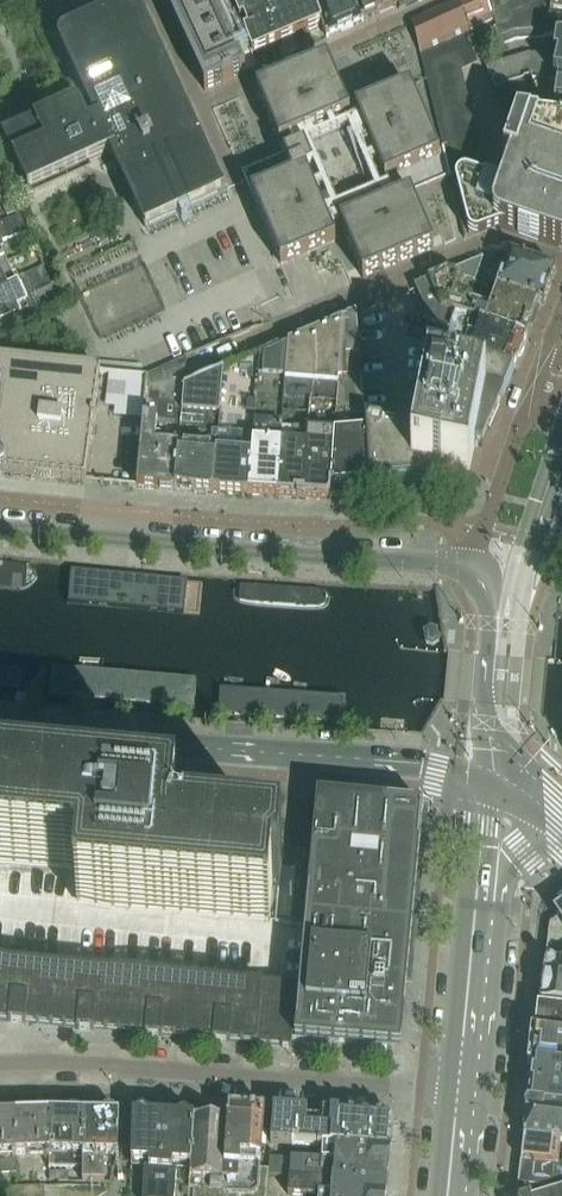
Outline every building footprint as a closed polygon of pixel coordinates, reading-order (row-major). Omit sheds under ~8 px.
[(256,68),(250,55),(239,59),(212,0),(162,0),(205,91),(245,73),(246,73),(256,68)] [(275,46),(257,0),(236,0),(234,1),(256,54),(275,46)] [(298,36),(285,0),(257,0),(275,46),(298,36)] [(298,36),(322,26),(312,0),(285,0),(298,36)] [(322,26),(326,39),(364,23),(363,21),(363,19),(356,0),(312,0),(322,26)] [(363,19),(363,21),(398,6),(395,0),(357,0),(363,19)] [(398,6),(398,7),(400,11),(419,2),(422,0),(395,0),(398,6)] [(485,0),(462,0),(441,9),(456,38),(465,34),(494,20),(485,0)] [(483,54),(515,40),(561,37),(561,0),(485,0),(494,20),(465,34),(475,56),(483,54)] [(88,102),(80,106),(66,113),(63,107),(35,119),(34,117),(2,132),(30,191),(33,190),(34,192),(52,184),(51,181),(112,154),(145,225),(144,226),(145,229),(226,192),(224,188),(220,190),(135,5),(65,37),(64,38),(63,39),(62,40),(61,42),(61,43),(61,45),(62,46),(88,102)] [(456,38),(441,9),(412,22),(421,54),(456,38)] [(556,42),(553,56),(529,54),(488,67),(498,88),(532,73),(561,77),(561,42),(556,42)] [(242,175),(275,254),(281,267),(335,243),(330,231),(340,226),(363,280),(434,250),(411,196),(449,180),(410,88),(349,114),(327,62),(277,82),(256,92),(283,157),(242,175)] [(533,75),(532,73),(498,88),(505,120),(517,122),(503,161),(511,164),(503,187),(488,182),(467,175),(466,175),(464,175),(462,175),(461,176),(459,177),(458,178),(457,179),(456,181),(456,182),(455,184),(456,186),(456,188),(468,233),(469,234),(470,236),(471,237),(473,238),(474,238),(475,238),(477,238),(478,238),(499,231),(501,230),(503,230),(505,230),(559,249),(561,250),(561,124),(541,121),(538,104),(533,75)] [(532,73),(533,75),(559,80),(554,107),(538,104),(541,121),(561,124),(561,77),(532,73)] [(12,198),(6,184),(0,187),(0,202),(1,203),(12,198)] [(12,198),(1,203),(7,217),(18,212),(12,198)] [(22,224),(18,215),(0,223),(0,234),(22,224)] [(0,234),(0,243),(26,232),(22,224),(0,234)] [(448,273),(539,306),(544,307),(556,271),(510,255),(496,254),(448,273)] [(0,265),(0,296),(46,275),(42,266),(16,278),(8,261),(0,265)] [(527,341),(539,306),(448,273),(428,282),(433,293),(438,312),(516,337),(527,341)] [(0,296),(0,329),(27,317),(17,295),(23,293),(24,296),(50,284),(46,275),(0,296)] [(460,354),(468,357),(514,373),(527,341),(516,337),(438,312),(433,293),(428,282),(415,288),(424,310),(429,345),(459,352),(460,354)] [(351,487),(370,486),(366,433),(356,315),(338,322),(331,498),(347,496),(351,487)] [(322,496),(331,498),(338,322),(289,344),(273,499),(306,501),(306,499),(322,501),(322,496)] [(249,498),(273,499),(289,344),(261,355),(249,498)] [(213,495),(249,498),(261,355),(223,372),(213,495)] [(400,440),(366,433),(370,486),(439,480),(441,472),(469,477),(475,448),(481,449),(514,373),(468,357),(465,365),(442,357),(406,418),(400,440)] [(142,415),(137,489),(175,492),(184,389),(187,358),(145,376),(142,415)] [(1,476),(85,484),(96,372),(0,363),(0,386),(1,389),(0,399),(0,475),(1,476)] [(223,372),(184,389),(175,492),(213,495),(223,372)] [(142,415),(145,376),(109,373),(108,390),(127,391),(125,414),(142,415)] [(26,585),(29,564),(0,560),(0,582),(26,585)] [(68,572),(66,604),(200,616),(203,584),(68,572)] [(232,583),(231,606),(328,612),(330,589),(232,583)] [(435,646),(440,645),(443,641),(444,637),(444,636),(443,633),(441,629),(437,627),(432,626),(428,628),(425,631),(424,635),(424,640),(427,644),(431,646),(435,646)] [(29,689),(31,666),(0,664),(0,686),(29,689)] [(44,665),(42,697),(187,709),(190,678),(44,665)] [(217,698),(216,718),(282,721),(282,700),(217,698)] [(82,868),(78,902),(134,908),(271,921),(274,889),(279,889),(281,870),(283,851),(282,851),(280,851),(257,848),(262,802),(183,794),(0,777),(0,861),(82,868)] [(325,835),(324,848),(322,847),(320,874),(316,918),(310,977),(304,1040),(392,1048),(401,1049),(423,808),(414,807),(414,806),(384,803),(384,804),(328,799),(325,833),(325,835)] [(52,1027),(120,1033),(188,1039),(213,1041),(230,1043),(257,1046),(281,1048),(291,1049),(292,1049),(293,1038),(295,1022),(301,1023),(305,976),(310,977),(316,918),(320,874),(311,873),(281,870),(279,889),(274,889),(271,921),(134,908),(136,880),(101,876),(104,841),(4,832),(4,828),(0,828),(0,1022),(52,1027)] [(561,967),(561,908),(555,913),(560,920),(550,927),(549,928),(545,965),(561,967)] [(545,965),(540,1004),(561,1006),(561,967),(545,965)] [(561,1038),(561,1011),(540,1008),(537,1035),(561,1038)] [(537,1035),(533,1063),(561,1067),(561,1038),(537,1035)] [(533,1063),(528,1104),(561,1109),(561,1067),(533,1063)] [(528,1104),(527,1105),(524,1138),(561,1143),(561,1109),(528,1104)] [(264,1110),(240,1108),(240,1109),(229,1108),(227,1121),(222,1195),(264,1195),(266,1170),(260,1170),(264,1110)] [(16,1153),(49,1151),(49,1110),(13,1112),(16,1153)] [(85,1112),(49,1110),(49,1151),(50,1151),(82,1153),(85,1112)] [(166,1116),(150,1115),(145,1110),(141,1115),(134,1114),(132,1169),(144,1170),(143,1195),(160,1195),(166,1116)] [(328,1114),(327,1129),(306,1127),(307,1112),(274,1110),(272,1143),(323,1146),(390,1151),(393,1125),(393,1124),(387,1117),(387,1118),(328,1114)] [(1,1176),(17,1175),(16,1153),(13,1112),(0,1113),(0,1161),(1,1176)] [(85,1112),(82,1153),(81,1180),(102,1181),(104,1160),(94,1159),(95,1153),(117,1154),(119,1114),(85,1112)] [(190,1172),(195,1118),(191,1118),(185,1114),(178,1117),(166,1116),(160,1195),(174,1195),(176,1171),(189,1172),(190,1172)] [(195,1118),(190,1172),(189,1172),(188,1195),(222,1195),(227,1121),(195,1118)] [(561,1166),(561,1164),(558,1164),(561,1144),(561,1143),(524,1138),(522,1161),(561,1166)] [(387,1183),(390,1151),(323,1146),(322,1163),(270,1160),(269,1174),(387,1183)] [(522,1161),(521,1161),(518,1185),(519,1185),(530,1186),(550,1188),(550,1185),(552,1179),(561,1177),(561,1166),(522,1161)] [(50,1182),(50,1163),(40,1163),(40,1173),(30,1173),(30,1182),(50,1182)] [(60,1172),(60,1163),(50,1163),(50,1182),(69,1182),(69,1172),(60,1172)] [(387,1183),(269,1174),(268,1195),(279,1195),(280,1186),(289,1187),(288,1195),(305,1195),(386,1195),(387,1183)] [(552,1179),(550,1185),(554,1195),(561,1195),(561,1177),(552,1179)] [(529,1194),(530,1186),(519,1185),(517,1195),(530,1195),(529,1194)] [(530,1195),(554,1195),(550,1185),(550,1188),(530,1186),(529,1194),(530,1195)] [(43,1186),(16,1188),(17,1195),(44,1195),(43,1186)]
